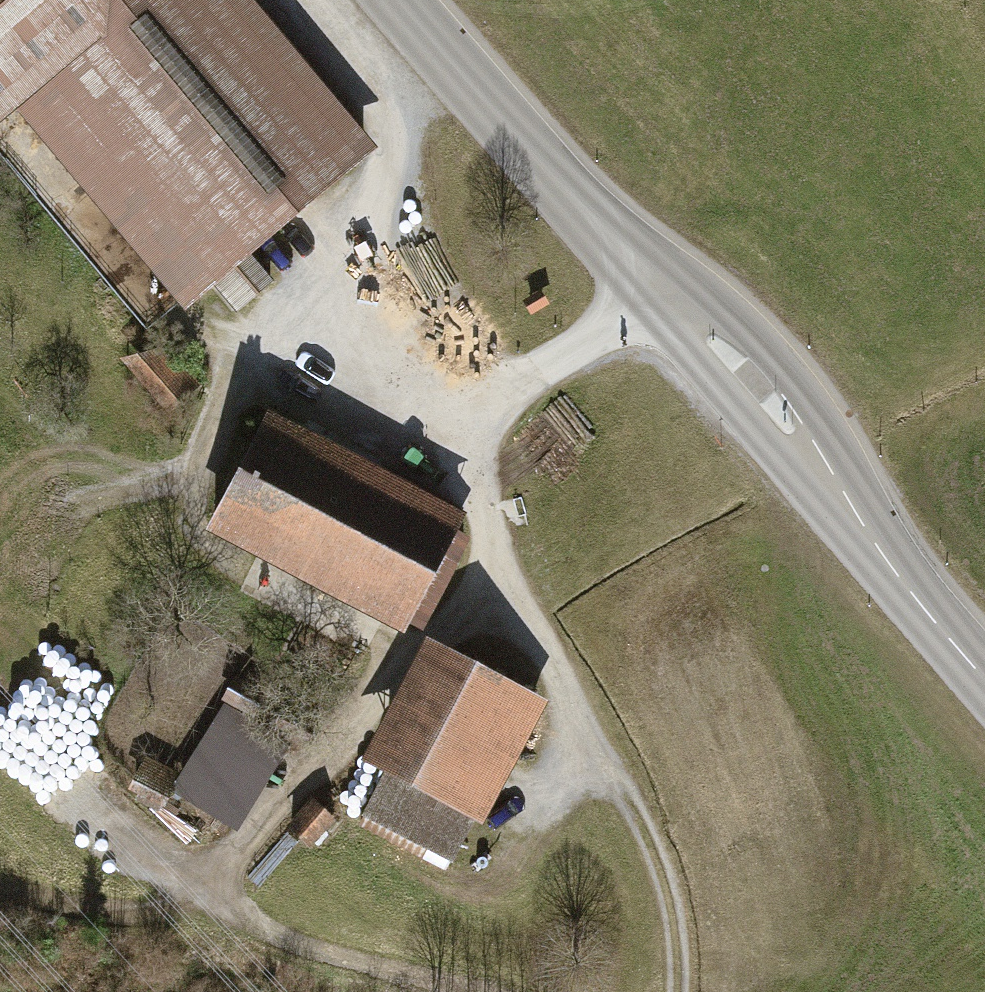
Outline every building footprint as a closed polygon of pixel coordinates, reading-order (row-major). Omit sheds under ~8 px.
[(371,154),(241,0),(0,0),(0,116),(17,102),(189,306),(371,154)] [(156,347),(122,375),(160,422),(194,394),(156,347)] [(263,418),(202,538),(388,632),(449,512),(263,418)] [(545,712),(421,645),(352,769),(476,837),(545,712)] [(276,762),(217,724),(169,797),(228,835),(276,762)] [(331,825),(305,803),(277,836),(303,858),(331,825)]
